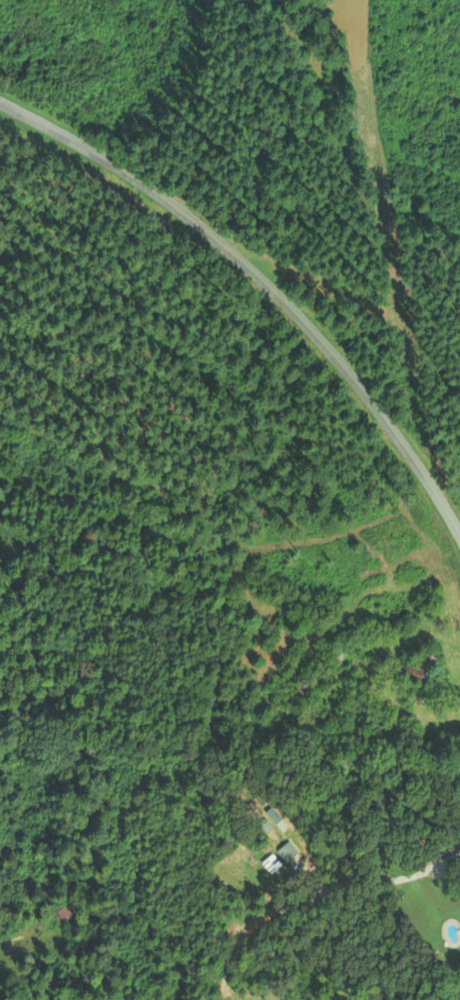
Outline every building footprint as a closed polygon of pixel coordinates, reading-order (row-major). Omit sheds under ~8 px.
[(402,679),(430,683),(434,658),(419,656),(417,664),(404,662),(402,679)] [(269,834),(275,827),(265,819),(259,827),(269,834)]
